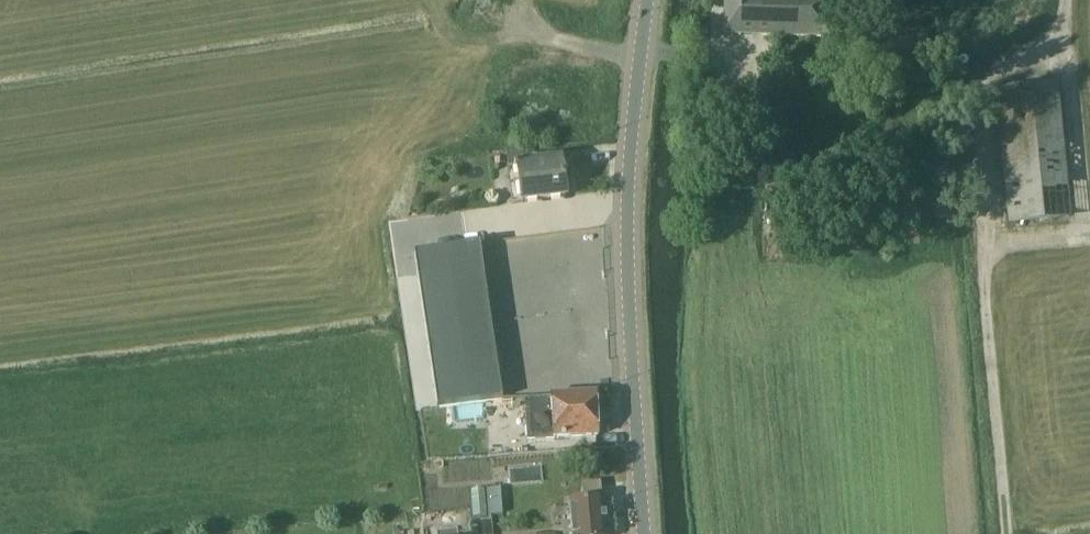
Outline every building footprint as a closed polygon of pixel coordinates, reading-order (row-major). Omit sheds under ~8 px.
[(829,38),(830,0),(726,0),(725,34),(829,38)] [(1069,187),(1063,79),(1000,83),(1008,220),(1046,218),(1044,188),(1069,187)] [(522,202),(567,195),(561,158),(542,161),(541,155),(531,157),(531,163),(516,165),(522,202)] [(438,407),(503,398),(480,244),(415,254),(438,407)] [(552,395),(526,397),(528,437),(554,436),(597,434),(596,405),(595,391),(582,392),(552,394),(552,395)] [(603,497),(602,497),(600,482),(583,483),(584,499),(571,500),(574,533),(606,533),(603,497)]
